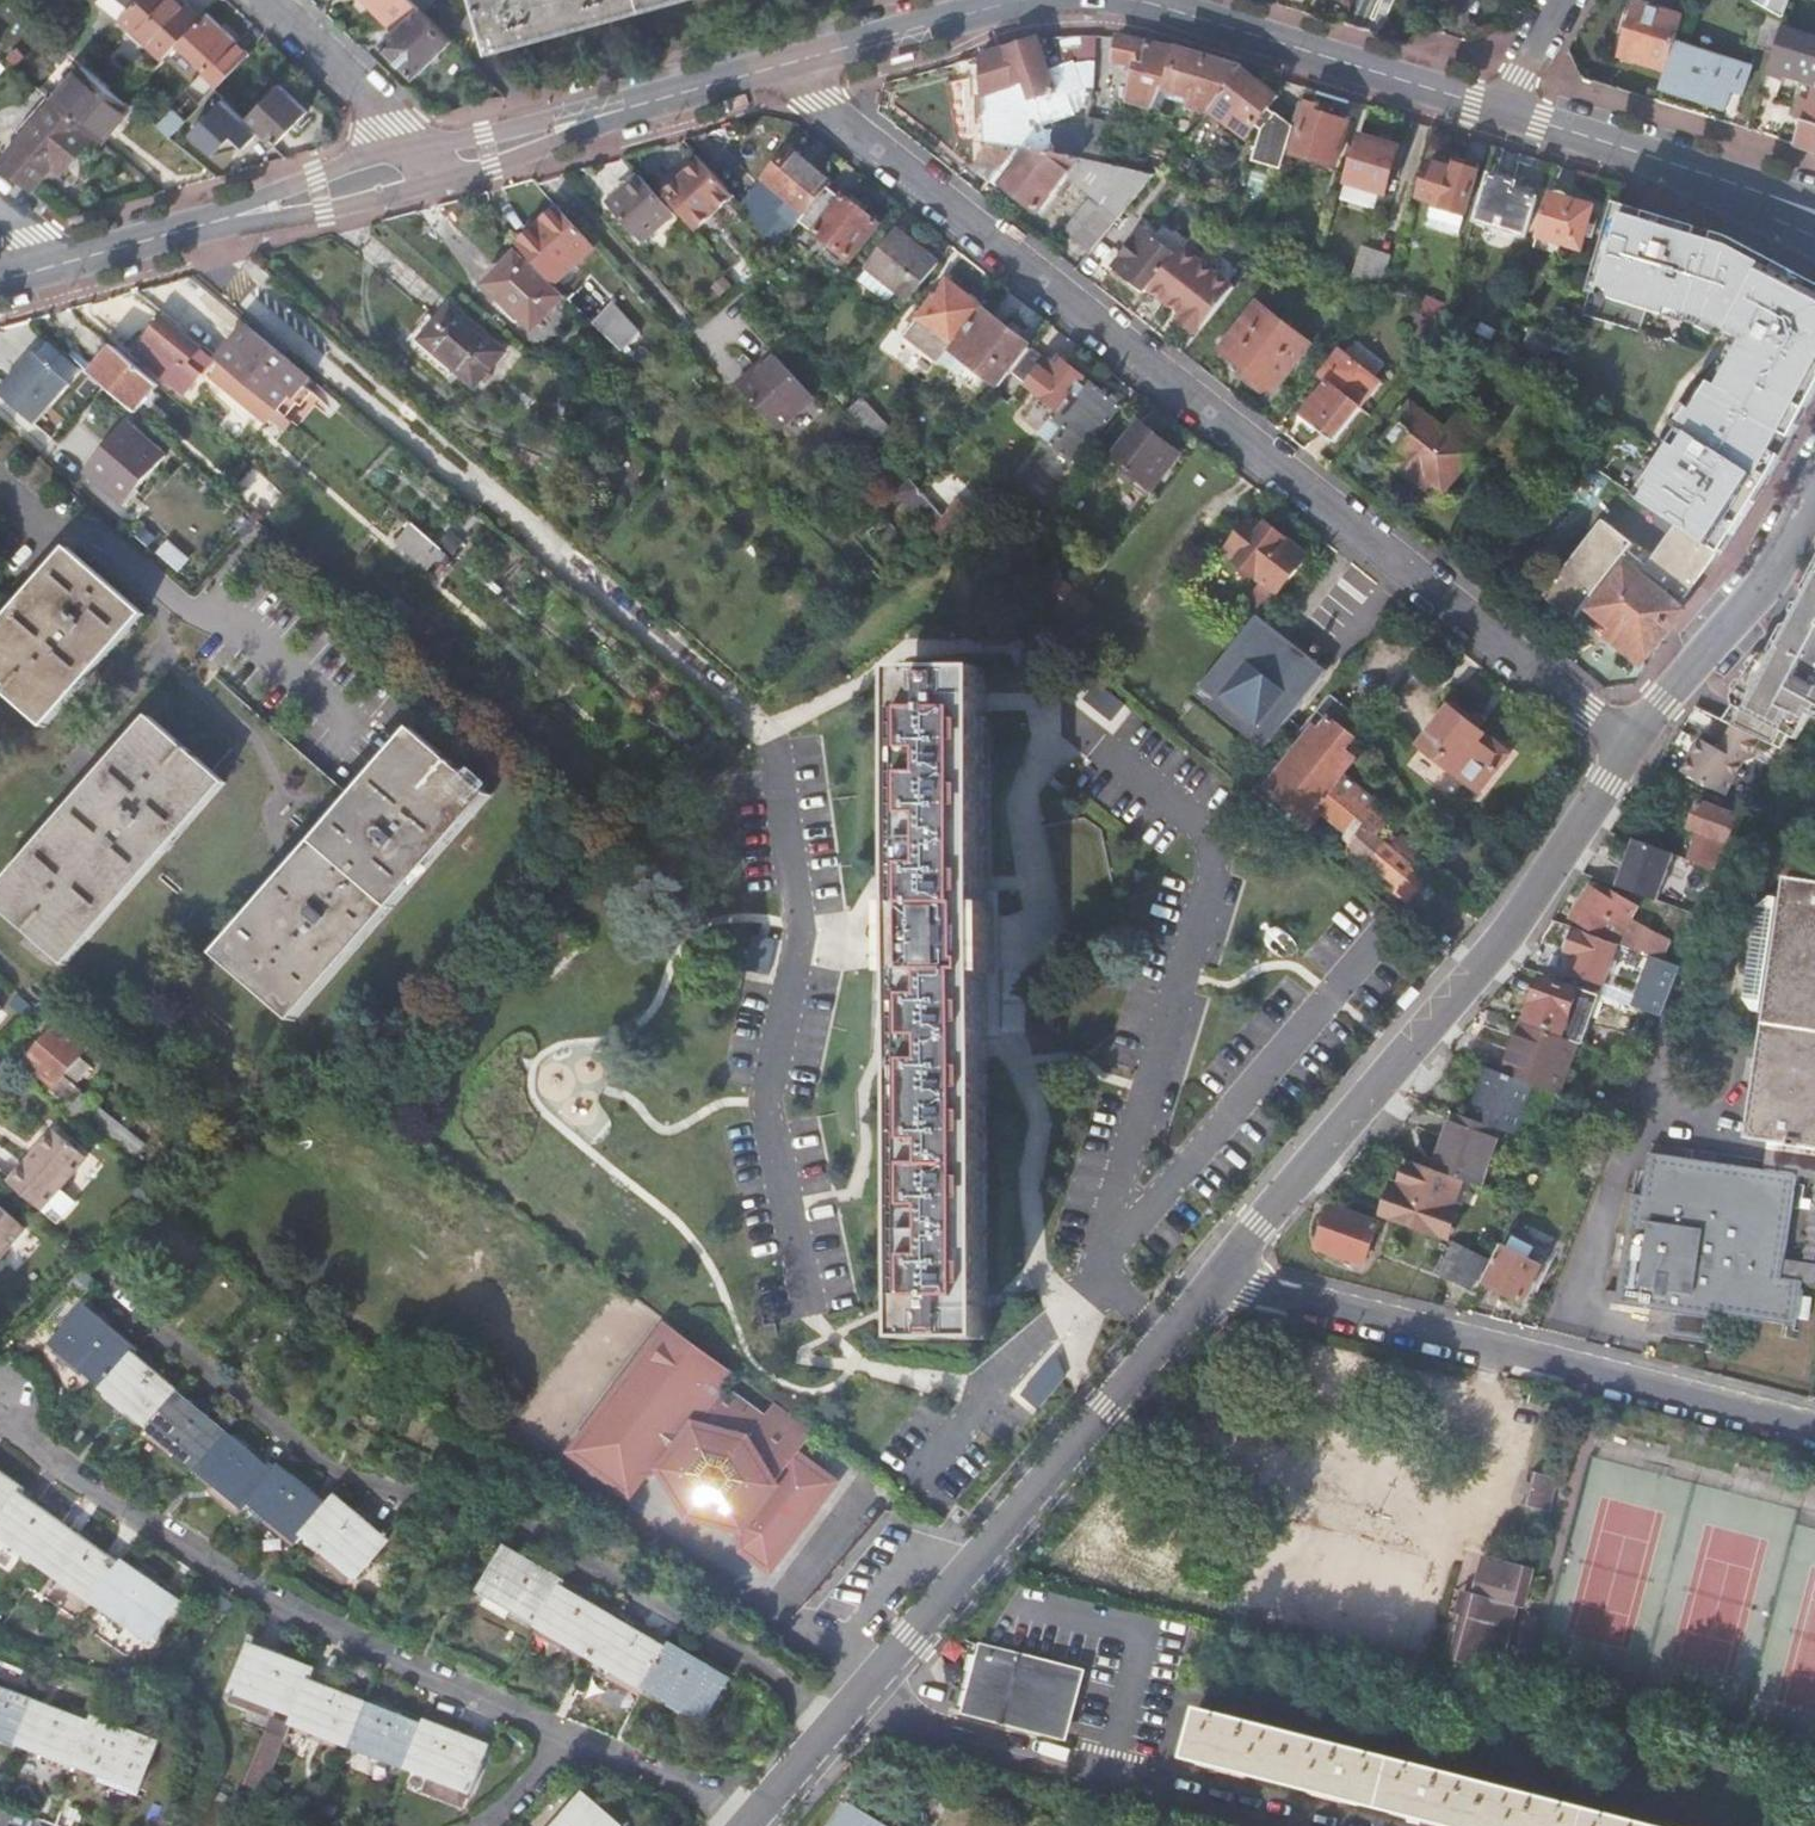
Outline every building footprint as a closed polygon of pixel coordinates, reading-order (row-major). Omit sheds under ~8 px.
[(120,19),(138,0),(102,0),(67,38),(65,37),(59,44),(79,62),(120,19)] [(162,61),(178,44),(202,19),(182,0),(138,0),(120,19),(162,61)] [(413,0),(367,0),(396,30),(382,44),(415,77),(452,41),(413,0)] [(491,43),(647,0),(480,0),(491,43)] [(1752,1),(1769,11),(1783,19),(1789,0),(1753,0),(1752,1)] [(1621,58),(1667,72),(1675,45),(1684,19),(1638,5),(1621,58)] [(1758,49),(1775,54),(1780,37),(1785,20),(1783,19),(1769,11),(1758,49)] [(247,55),(206,15),(202,19),(178,44),(205,71),(187,91),(201,104),(247,55)] [(1154,103),(1179,49),(1119,37),(1115,60),(1127,63),(1126,69),(1136,71),(1131,101),(1153,108),(1155,105),(1154,103)] [(1775,54),(1770,72),(1814,85),(1814,47),(1780,37),(1775,54)] [(984,141),(1001,143),(999,117),(1050,101),(1083,89),(1074,64),(1051,72),(1039,38),(1010,48),(979,56),(984,141)] [(1675,45),(1667,72),(1661,90),(1727,110),(1732,93),(1744,95),(1752,71),(1675,45)] [(1210,112),(1211,110),(1242,71),(1244,69),(1181,49),(1168,89),(1194,97),(1192,106),(1210,112)] [(8,61),(15,67),(26,57),(18,51),(8,61)] [(132,107),(124,100),(85,67),(55,102),(93,134),(95,135),(111,116),(118,123),(132,107)] [(1278,98),(1242,71),(1211,110),(1247,138),(1278,98)] [(306,113),(279,86),(249,117),(277,144),(306,113)] [(1812,104),(1802,101),(1796,120),(1802,121),(1795,146),(1814,153),(1814,92),(1812,104)] [(246,145),(259,133),(224,99),(192,133),(215,154),(246,145)] [(55,102),(1,163),(30,189),(53,163),(63,172),(93,134),(55,102)] [(1329,111),(1303,103),(1300,112),(1307,114),(1295,154),(1333,165),(1347,123),(1327,116),(1329,111)] [(173,109),(156,127),(170,139),(186,122),(173,109)] [(111,116),(95,135),(102,142),(118,123),(111,116)] [(1113,126),(1089,120),(1080,158),(1105,162),(1113,126)] [(1399,149),(1361,136),(1346,182),(1386,194),(1399,149)] [(1091,249),(1156,173),(1126,167),(1105,162),(1080,158),(1017,146),(994,175),(1012,191),(1009,196),(1018,203),(1022,198),(1039,211),(1069,174),(1105,202),(1077,237),(1091,249)] [(744,206),(780,246),(833,183),(792,150),(744,206)] [(697,226),(733,194),(703,160),(667,193),(697,226)] [(1454,171),(1430,164),(1419,198),(1433,202),(1432,205),(1465,214),(1478,172),(1457,165),(1454,171)] [(643,240),(674,212),(639,174),(624,188),(627,192),(612,207),(643,240)] [(1532,198),(1534,189),(1491,176),(1478,221),(1525,236),(1536,199),(1532,198)] [(1593,208),(1549,194),(1533,246),(1556,254),(1560,243),(1580,249),(1593,208)] [(879,223),(843,195),(814,231),(850,259),(879,223)] [(1617,201),(1589,289),(1704,326),(1736,343),(1638,496),(1724,553),(1774,476),(1814,399),(1814,281),(1734,238),(1617,201)] [(556,280),(593,246),(556,205),(517,242),(556,280)] [(1139,289),(1151,287),(1175,256),(1143,229),(1116,264),(1128,273),(1130,281),(1139,289)] [(869,267),(910,299),(939,262),(908,237),(903,243),(889,231),(882,239),(887,243),(869,267)] [(1234,286),(1183,246),(1175,256),(1151,287),(1170,303),(1173,299),(1185,308),(1182,313),(1201,328),(1234,286)] [(532,328),(564,294),(517,250),(486,283),(532,328)] [(1381,286),(1390,257),(1373,252),(1364,280),(1381,286)] [(720,293),(732,282),(725,275),(713,285),(720,293)] [(590,277),(569,298),(622,349),(639,330),(590,277)] [(904,336),(939,364),(940,362),(983,308),(948,281),(904,336)] [(630,312),(643,301),(632,289),(619,301),(630,312)] [(1419,313),(1440,325),(1446,306),(1425,297),(1419,313)] [(436,320),(428,313),(404,339),(446,376),(454,367),(472,383),(502,350),(450,304),(436,320)] [(1288,329),(1293,322),(1284,315),(1279,321),(1258,305),(1223,349),(1254,374),(1252,385),(1261,392),(1271,388),(1274,390),(1275,388),(1274,387),(1306,347),(1308,348),(1311,344),(1307,340),(1306,342),(1288,329)] [(1562,325),(1575,329),(1581,310),(1568,306),(1562,325)] [(1032,347),(983,308),(940,362),(959,376),(970,362),(991,379),(1003,364),(1013,372),(1032,347)] [(143,334),(149,339),(138,352),(183,392),(200,372),(191,364),(197,356),(193,353),(199,346),(163,315),(155,325),(153,323),(143,334)] [(244,347),(256,332),(246,323),(234,338),(244,347)] [(1548,348),(1552,335),(1527,327),(1523,340),(1548,348)] [(1488,352),(1498,357),(1506,332),(1496,328),(1488,352)] [(217,358),(223,363),(272,404),(301,369),(256,332),(244,347),(234,338),(217,358)] [(137,413),(160,385),(115,347),(92,374),(137,413)] [(1045,367),(1050,361),(1032,347),(1013,372),(1059,409),(1053,417),(1065,427),(1052,444),(1076,462),(1120,405),(1064,360),(1053,374),(1045,367)] [(1380,382),(1337,349),(1318,374),(1327,381),(1301,415),(1334,441),(1380,382)] [(35,424),(71,383),(35,352),(0,392),(0,394),(35,424)] [(754,377),(749,372),(737,383),(778,428),(813,396),(777,356),(754,377)] [(265,420),(276,408),(272,404),(223,363),(212,376),(265,420)] [(836,393),(879,440),(891,425),(864,396),(857,402),(842,385),(836,393)] [(1476,452),(1487,437),(1460,415),(1447,432),(1413,405),(1384,443),(1401,456),(1395,464),(1421,485),(1428,477),(1447,492),(1475,455),(1476,452)] [(1053,417),(1040,434),(1052,444),(1065,427),(1053,417)] [(1172,447),(1139,421),(1111,456),(1151,487),(1160,476),(1153,471),(1172,447)] [(130,425),(88,472),(123,503),(165,456),(130,425)] [(949,465),(970,437),(964,433),(943,460),(949,465)] [(950,486),(935,501),(946,513),(932,527),(953,544),(978,514),(950,486)] [(1677,608),(1717,554),(1677,525),(1647,565),(1628,551),(1633,545),(1602,521),(1543,597),(1574,620),(1588,604),(1619,629),(1614,637),(1642,659),(1681,611),(1677,608)] [(1260,531),(1250,523),(1226,553),(1279,594),(1309,555),(1267,523),(1260,531)] [(425,566),(442,548),(440,546),(414,524),(398,543),(425,566)] [(451,532),(440,546),(442,548),(458,561),(469,548),(451,532)] [(1057,538),(1048,532),(1035,549),(1043,555),(1057,538)] [(145,615),(70,547),(0,627),(0,686),(45,726),(145,615)] [(1805,587),(1807,595),(1800,609),(1792,624),(1785,625),(1770,652),(1762,654),(1733,697),(1736,706),(1744,710),(1758,682),(1765,686),(1783,650),(1789,652),(1794,642),(1799,641),(1812,647),(1814,652),(1814,653),(1814,568),(1805,587)] [(1045,658),(1063,635),(1040,616),(1022,639),(1045,658)] [(1322,677),(1251,622),(1204,683),(1274,738),(1322,677)] [(1725,722),(1735,727),(1764,741),(1783,751),(1783,754),(1798,760),(1800,756),(1785,747),(1791,735),(1798,739),(1812,714),(1814,716),(1814,653),(1814,652),(1812,647),(1799,641),(1794,642),(1789,652),(1783,650),(1765,686),(1758,682),(1744,710),(1736,706),(1725,722)] [(955,669),(955,650),(909,651),(909,669),(905,669),(905,1337),(937,1338),(937,1356),(955,1356),(955,1338),(988,1338),(987,669),(955,669)] [(1416,893),(1428,878),(1418,871),(1383,842),(1386,839),(1381,836),(1383,834),(1380,831),(1389,820),(1375,807),(1379,802),(1344,772),(1357,757),(1347,749),(1368,721),(1331,690),(1254,791),(1307,832),(1323,812),(1356,839),(1351,846),(1399,886),(1400,887),(1404,883),(1416,893)] [(1421,745),(1480,791),(1509,754),(1470,722),(1472,719),(1454,704),(1435,727),(1428,721),(1417,734),(1425,740),(1421,745)] [(0,888),(0,906),(65,964),(224,782),(150,716),(0,888)] [(415,727),(219,953),(293,1015),(487,791),(415,727)] [(1756,755),(1764,741),(1735,727),(1723,750),(1709,742),(1704,752),(1697,749),(1685,772),(1726,794),(1743,762),(1756,755)] [(1724,838),(1732,841),(1742,817),(1700,802),(1692,826),(1702,830),(1692,859),(1713,867),(1724,838)] [(1391,832),(1386,839),(1383,842),(1418,871),(1430,856),(1402,831),(1397,836),(1391,832)] [(1635,840),(1619,886),(1657,900),(1673,853),(1635,840)] [(825,848),(826,909),(844,908),(843,847),(825,848)] [(1788,878),(1785,899),(1771,897),(1758,905),(1745,999),(1754,1012),(1768,1014),(1749,1139),(1770,1142),(1814,1149),(1814,882),(1788,878)] [(1408,902),(1416,893),(1404,883),(1400,887),(1399,886),(1395,891),(1408,902)] [(1611,940),(1611,941),(1641,952),(1649,929),(1631,923),(1639,909),(1608,890),(1605,894),(1593,886),(1571,918),(1593,933),(1611,940)] [(1603,983),(1616,946),(1575,931),(1567,950),(1578,954),(1572,972),(1603,983)] [(1640,1010),(1662,1018),(1667,1006),(1682,968),(1646,954),(1644,960),(1650,962),(1645,974),(1652,976),(1640,1010)] [(1529,1020),(1565,1032),(1566,1033),(1574,1010),(1578,999),(1608,1011),(1612,999),(1582,988),(1581,991),(1544,977),(1529,1020)] [(1683,1012),(1667,1006),(1662,1018),(1655,1036),(1671,1043),(1683,1012)] [(1578,1044),(1589,1015),(1574,1010),(1566,1033),(1565,1032),(1563,1038),(1578,1044)] [(1524,1023),(1515,1047),(1524,1050),(1532,1027),(1524,1023)] [(60,1025),(28,1061),(56,1085),(64,1075),(73,1065),(79,1070),(86,1062),(79,1057),(87,1048),(60,1025)] [(1559,1094),(1578,1044),(1563,1038),(1532,1027),(1524,1050),(1515,1047),(1505,1073),(1542,1087),(1559,1094)] [(1473,1098),(1479,1101),(1491,1068),(1485,1066),(1473,1098)] [(1479,1101),(1472,1119),(1508,1132),(1515,1135),(1528,1100),(1537,1103),(1542,1087),(1505,1073),(1491,1068),(1479,1101)] [(145,1143),(64,1075),(56,1085),(51,1091),(131,1159),(145,1143)] [(1487,1188),(1508,1132),(1472,1119),(1456,1113),(1436,1169),(1464,1179),(1487,1188)] [(55,1131),(8,1184),(39,1211),(58,1189),(85,1158),(55,1131)] [(1798,1176),(1814,1179),(1814,1149),(1770,1142),(1766,1172),(1798,1176)] [(1632,1194),(1618,1289),(1616,1300),(1655,1306),(1673,1309),(1668,1339),(1707,1345),(1712,1314),(1796,1326),(1802,1283),(1783,1280),(1786,1261),(1798,1176),(1766,1172),(1652,1154),(1645,1196),(1632,1194)] [(1455,1205),(1464,1179),(1436,1169),(1412,1160),(1402,1186),(1396,1184),(1384,1216),(1451,1240),(1462,1208),(1455,1205)] [(39,1211),(55,1225),(75,1203),(58,1189),(39,1211)] [(1378,1224),(1332,1207),(1318,1246),(1363,1263),(1378,1224)] [(24,1228),(0,1208),(0,1256),(24,1228)] [(1510,1232),(1509,1234),(1498,1255),(1495,1262),(1485,1282),(1523,1301),(1548,1251),(1510,1232)] [(1471,1290),(1487,1258),(1454,1241),(1444,1260),(1456,1267),(1450,1279),(1471,1290)] [(1456,1267),(1444,1260),(1437,1273),(1450,1279),(1456,1267)] [(1783,1280),(1802,1283),(1814,1285),(1814,1266),(1786,1261),(1783,1280)] [(1604,1298),(1616,1300),(1618,1289),(1605,1287),(1604,1298)] [(1673,1309),(1655,1306),(1651,1337),(1668,1339),(1673,1309)] [(302,1537),(354,1580),(387,1540),(335,1497),(327,1506),(278,1466),(273,1473),(179,1397),(181,1394),(132,1355),(135,1351),(82,1308),(51,1348),(102,1389),(100,1392),(149,1432),(147,1434),(243,1511),(248,1505),(296,1544),(302,1537)] [(715,1512),(711,1522),(743,1531),(745,1551),(763,1565),(781,1540),(787,1545),(814,1509),(808,1504),(824,1482),(794,1459),(808,1441),(769,1412),(765,1418),(727,1389),(731,1383),(671,1338),(648,1367),(642,1363),(592,1428),(599,1432),(586,1451),(611,1469),(606,1476),(629,1493),(642,1475),(667,1473),(682,1499),(692,1495),(715,1512)] [(1542,1466),(1532,1499),(1560,1508),(1570,1475),(1542,1466)] [(149,1643),(180,1603),(124,1563),(121,1567),(19,1494),(23,1490),(0,1474),(0,1542),(94,1607),(95,1606),(149,1643)] [(645,1690),(703,1723),(728,1679),(671,1646),(668,1651),(561,1589),(564,1584),(504,1549),(478,1594),(536,1627),(535,1630),(644,1692),(645,1690)] [(1494,1582),(1491,1592),(1483,1589),(1477,1587),(1458,1652),(1506,1667),(1525,1602),(1528,1591),(1535,1593),(1543,1565),(1495,1551),(1486,1579),(1494,1582)] [(408,1770),(471,1794),(490,1748),(425,1722),(423,1728),(309,1683),(314,1671),(251,1646),(232,1694),(295,1717),(291,1727),(407,1774),(408,1770)] [(982,1650),(966,1713),(1060,1736),(1076,1673),(982,1650)] [(139,1790),(156,1743),(93,1718),(90,1724),(0,1689),(0,1740),(73,1770),(74,1766),(100,1776),(139,1790)] [(1184,1761),(1441,1825),(1652,1825),(1198,1710),(1184,1761)] [(556,1825),(620,1825),(583,1795),(556,1825)] [(848,1804),(834,1825),(885,1825),(848,1804)]
